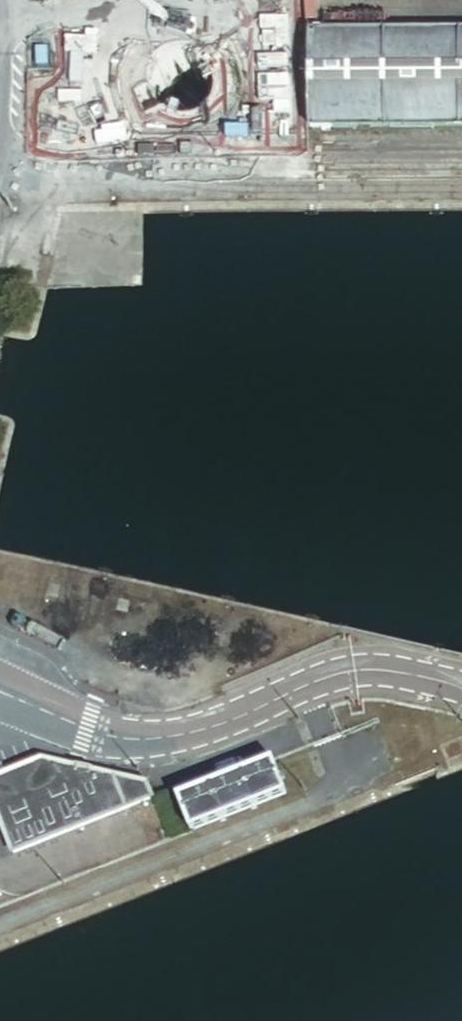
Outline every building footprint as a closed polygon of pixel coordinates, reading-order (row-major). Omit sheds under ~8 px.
[(312,35),(312,130),(461,129),(461,34),(312,35)] [(0,780),(0,823),(13,854),(150,800),(143,786),(41,763),(0,780)] [(272,764),(177,802),(190,834),(285,796),(272,764)]
